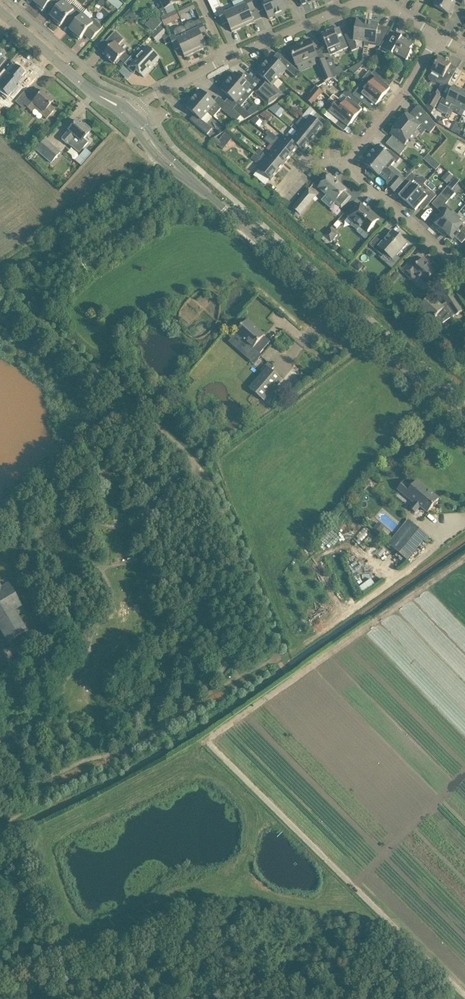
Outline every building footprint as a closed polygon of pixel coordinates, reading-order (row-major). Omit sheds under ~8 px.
[(66,0),(35,0),(34,1),(38,5),(37,6),(42,12),(44,11),(49,5),(56,11),(51,16),(66,0)] [(64,2),(66,0),(51,16),(55,20),(54,21),(60,27),(62,26),(67,20),(73,26),(70,30),(84,14),(73,5),(71,8),(64,2)] [(119,10),(123,5),(117,0),(106,0),(119,10)] [(179,0),(160,0),(165,10),(180,3),(179,0)] [(219,8),(217,0),(209,0),(212,10),(219,8)] [(251,0),(248,0),(245,1),(246,4),(235,9),(244,28),(255,23),(251,13),(256,10),(251,0)] [(280,15),(273,0),(264,0),(262,1),(266,10),(270,19),(280,15)] [(285,1),(287,0),(273,0),(280,15),(290,11),(285,1)] [(434,6),(449,15),(453,7),(453,6),(456,2),(464,7),(464,0),(438,0),(434,6)] [(225,14),(222,7),(216,10),(223,25),(228,23),(232,32),(244,28),(235,9),(225,14)] [(93,16),(87,11),(84,15),(84,14),(70,30),(74,33),(73,34),(79,41),(81,39),(86,33),(93,40),(103,28),(93,18),(93,16)] [(208,35),(201,20),(195,23),(191,22),(187,24),(185,28),(196,52),(207,47),(203,37),(208,35)] [(365,42),(368,22),(357,21),(354,40),(365,42)] [(378,47),(384,35),(377,34),(379,26),(379,24),(372,23),(368,22),(365,42),(365,47),(369,47),(369,46),(378,47)] [(196,52),(185,28),(183,27),(181,28),(177,29),(176,31),(174,33),(175,35),(170,38),(175,50),(181,48),(185,58),(196,52)] [(158,32),(163,38),(168,34),(162,28),(158,32)] [(348,48),(348,46),(344,37),(338,40),(335,31),(334,30),(322,35),(323,37),(321,37),(323,42),(325,42),(326,44),(328,50),(331,57),(339,53),(339,52),(348,48)] [(125,64),(131,58),(118,46),(124,40),(123,39),(116,32),(106,42),(112,47),(104,55),(114,64),(119,59),(125,64)] [(414,45),(402,39),(402,37),(393,32),(392,32),(395,34),(389,45),(387,44),(384,49),(392,55),(394,52),(407,60),(404,64),(405,65),(412,52),(410,51),(414,45)] [(297,65),(317,57),(310,40),(303,43),(303,45),(290,50),(297,65)] [(352,52),(357,50),(354,42),(349,45),(352,52)] [(160,59),(148,47),(144,50),(141,47),(131,58),(125,64),(135,74),(137,71),(144,78),(151,71),(150,70),(160,59)] [(282,66),(272,57),(264,65),(281,79),(287,71),(296,79),(301,73),(294,67),(286,61),(282,66)] [(434,69),(432,72),(433,72),(440,76),(437,82),(439,84),(445,87),(447,88),(453,78),(446,74),(451,66),(451,65),(449,64),(447,62),(440,58),(439,60),(438,59),(435,63),(436,64),(436,65),(435,64),(433,68),(434,69)] [(333,79),(330,73),(330,71),(325,60),(317,63),(325,83),(333,79)] [(268,82),(263,88),(277,100),(284,96),(274,86),(278,82),(281,79),(264,65),(257,73),(268,82)] [(0,84),(0,90),(13,101),(23,89),(17,84),(25,75),(15,66),(8,74),(4,70),(0,75),(0,81),(1,82),(0,84)] [(330,73),(333,79),(344,73),(342,66),(336,69),(330,71),(330,73)] [(124,67),(120,72),(128,79),(133,74),(124,67)] [(391,79),(376,71),(373,74),(370,72),(362,81),(364,82),(369,86),(383,98),(390,89),(386,86),(391,79)] [(228,82),(243,95),(251,87),(236,74),(231,79),(228,82)] [(342,74),(337,80),(340,83),(345,77),(342,74)] [(245,120),(252,116),(242,108),(249,100),(243,95),(228,82),(221,90),(238,105),(233,110),(245,120)] [(277,100),(263,88),(261,86),(255,94),(269,106),(276,101),(277,100)] [(375,106),(376,106),(383,98),(369,86),(363,93),(359,89),(354,95),(364,104),(368,100),(375,106)] [(453,111),(456,106),(463,92),(454,87),(449,96),(446,101),(451,104),(449,109),(453,111)] [(313,106),(323,94),(316,88),(306,100),(313,106)] [(364,104),(354,95),(347,90),(343,95),(348,99),(344,104),(334,95),(331,99),(341,108),(355,119),(362,111),(356,106),(360,101),(364,105),(364,104)] [(54,101),(43,91),(35,99),(31,95),(22,105),(31,112),(34,109),(47,119),(54,111),(49,106),(54,101)] [(214,117),(221,109),(201,91),(194,99),(208,112),(214,117)] [(464,112),(464,93),(463,92),(456,106),(461,109),(458,114),(463,116),(464,112)] [(434,94),(427,105),(428,106),(435,110),(438,104),(441,99),(441,98),(436,95),(434,94)] [(207,135),(212,129),(206,124),(212,117),(207,113),(208,112),(194,99),(186,107),(203,122),(198,127),(207,135)] [(348,128),(355,119),(341,108),(331,99),(335,103),(332,106),(334,107),(330,112),(348,128)] [(245,120),(233,110),(227,104),(222,110),(238,124),(245,120)] [(277,104),(269,109),(276,115),(281,108),(277,104)] [(267,111),(261,115),(269,122),(273,116),(267,111)] [(436,126),(432,122),(426,114),(418,123),(407,114),(403,120),(400,118),(397,122),(416,137),(419,133),(417,131),(421,126),(430,134),(436,126)] [(324,127),(316,120),(311,116),(307,121),(303,117),(300,121),(317,135),(324,127)] [(254,119),(251,121),(256,125),(260,120),(256,117),(254,119)] [(83,126),(77,121),(68,131),(62,139),(79,154),(88,144),(83,139),(90,132),(88,131),(90,129),(85,125),(83,126)] [(310,143),(317,135),(300,121),(297,125),(301,128),(297,133),(310,143)] [(412,142),(416,137),(397,122),(393,127),(396,128),(391,134),(401,143),(395,151),(400,156),(407,147),(405,146),(410,140),(412,142)] [(222,133),(223,139),(217,140),(218,149),(234,146),(232,131),(222,133)] [(268,137),(274,142),(291,156),(298,148),(286,137),(282,142),(278,138),(273,134),(270,131),(266,135),(268,137)] [(310,143),(297,133),(293,137),(289,134),(286,137),(298,148),(303,152),(310,143)] [(285,164),(291,156),(274,142),(268,137),(265,141),(270,145),(267,149),(272,154),(285,164)] [(51,163),(60,153),(45,139),(36,150),(51,163)] [(387,155),(377,146),(370,155),(389,170),(395,162),(397,163),(401,159),(391,151),(387,155)] [(260,150),(256,154),(261,158),(264,155),(265,154),(260,150)] [(285,164),(272,154),(268,158),(264,155),(261,158),(278,172),(285,164)] [(393,173),(389,170),(370,155),(363,163),(379,176),(382,171),(389,177),(393,173)] [(271,181),(278,172),(261,158),(258,162),(262,166),(259,170),(263,174),(271,181)] [(417,179),(412,174),(404,183),(403,183),(398,188),(403,192),(399,197),(407,204),(419,190),(427,181),(423,178),(417,179)] [(342,208),(351,198),(345,192),(346,190),(330,176),(319,188),(327,196),(323,201),(331,208),(334,204),(335,204),(336,203),(342,208)] [(395,193),(398,188),(403,183),(396,177),(394,179),(387,186),(395,193)] [(431,203),(437,197),(424,186),(427,182),(427,181),(419,190),(407,204),(416,211),(426,199),(431,203)] [(448,187),(439,197),(432,205),(442,213),(433,223),(439,228),(437,230),(441,234),(457,216),(445,205),(456,194),(448,187)] [(300,215),(309,205),(316,196),(309,190),(293,209),(300,215)] [(367,233),(368,232),(379,219),(372,213),(371,213),(360,204),(349,217),(355,222),(351,226),(358,231),(357,233),(365,240),(370,235),(367,233)] [(441,234),(445,237),(447,235),(453,240),(455,238),(462,244),(464,241),(464,227),(459,222),(461,219),(457,216),(441,234)] [(331,243),(339,235),(331,228),(324,237),(330,242),(331,243)] [(408,244),(393,231),(384,240),(378,235),(370,245),(383,257),(388,252),(395,258),(408,244)] [(431,267),(432,265),(424,258),(417,266),(411,261),(402,272),(411,279),(415,275),(426,284),(437,272),(431,267)] [(462,311),(456,302),(451,295),(445,299),(447,302),(442,306),(431,297),(420,309),(434,321),(436,318),(443,324),(456,315),(456,316),(462,312),(462,311)] [(264,350),(258,344),(265,336),(248,321),(236,334),(253,349),(254,348),(261,354),(264,350)] [(264,401),(276,388),(283,380),(272,371),(274,368),(269,363),(262,370),(262,371),(263,372),(249,388),(250,389),(264,401)] [(409,499),(415,502),(411,507),(415,513),(421,507),(428,513),(439,499),(416,482),(409,489),(415,492),(409,499)] [(409,520),(389,545),(407,560),(425,539),(428,542),(431,538),(428,536),(409,520)] [(379,536),(385,528),(378,522),(372,530),(379,536)] [(379,546),(382,544),(375,538),(373,540),(379,546)] [(364,594),(375,585),(371,580),(360,588),(364,594)] [(8,642),(27,631),(19,618),(14,610),(21,606),(9,584),(1,588),(0,586),(0,628),(8,642)] [(218,657),(206,670),(212,675),(223,661),(218,657)]
